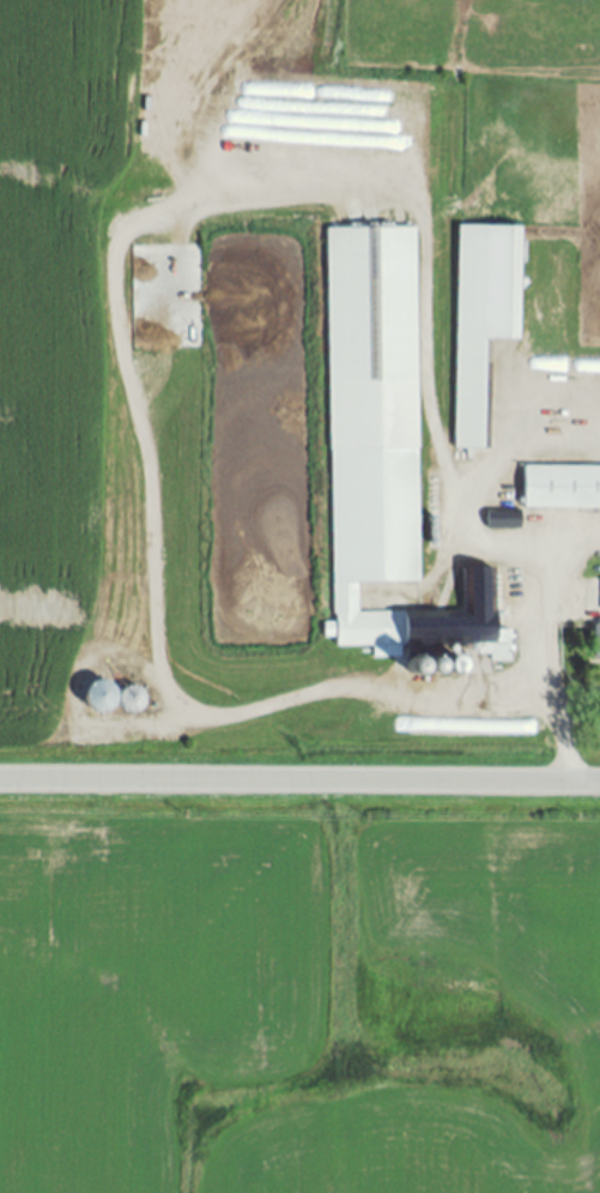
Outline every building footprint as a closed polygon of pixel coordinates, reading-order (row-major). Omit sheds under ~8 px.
[(456,451),(460,227),(492,227),(490,451),(456,451)] [(420,585),(359,585),(359,614),(411,614),(411,620),(465,620),(463,571),(489,571),(490,619),(510,619),(510,661),(493,661),(493,646),(337,647),(337,639),(325,639),(325,626),(334,625),(329,229),(417,228),(420,585)] [(523,469),(599,469),(599,510),(523,510),(523,469)] [(120,698),(113,679),(86,689),(96,717),(122,707),(126,718),(148,710),(141,690),(120,698)]
